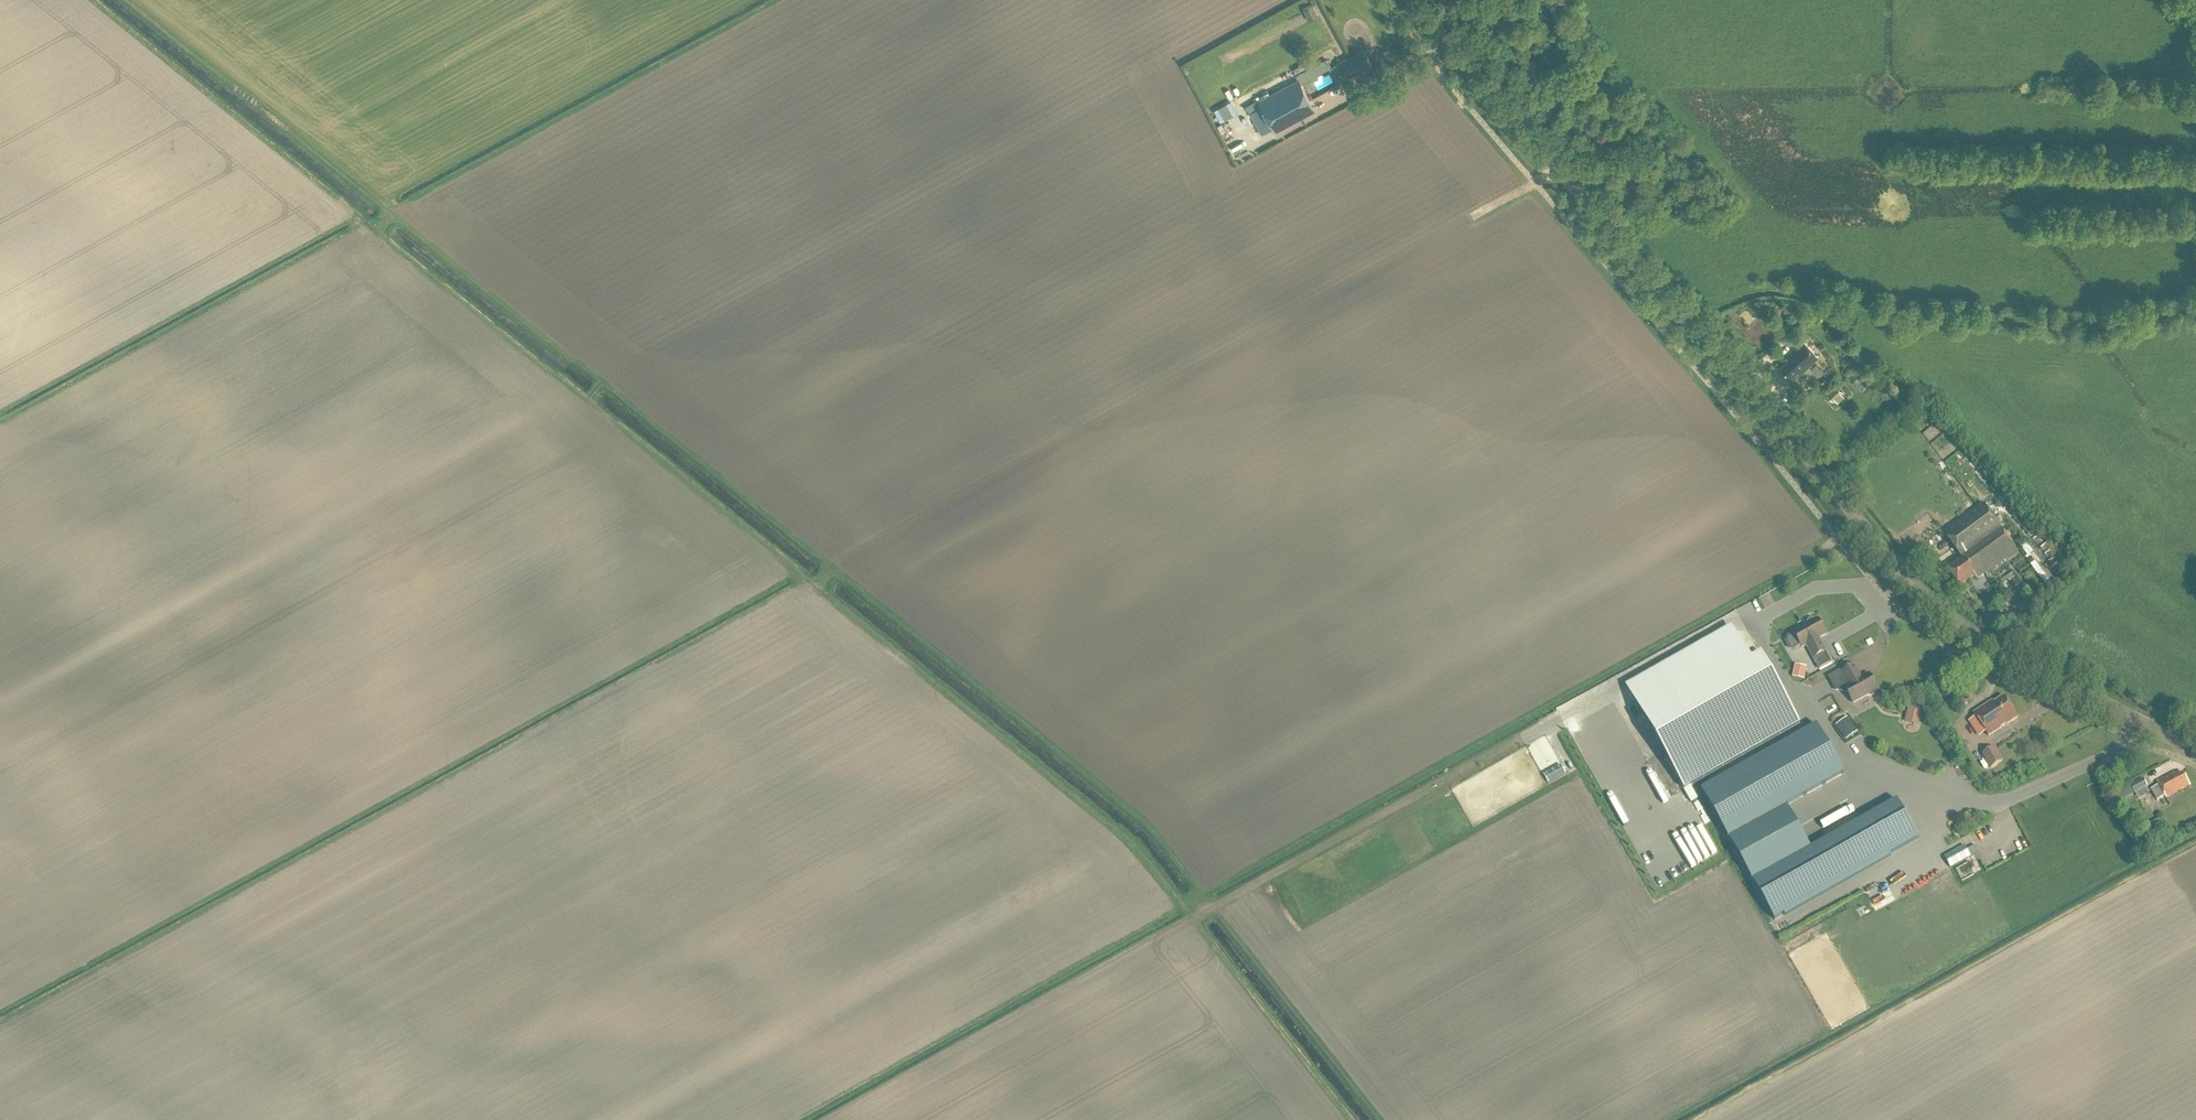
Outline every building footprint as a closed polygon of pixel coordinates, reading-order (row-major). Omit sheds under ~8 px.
[(1301,10),(1306,20),(1316,15),(1310,5),(1301,10)] [(1363,67),(1371,63),(1364,50),(1343,61),(1352,77),(1364,70),(1363,67)] [(1291,69),(1293,73),(1315,62),(1313,57),(1291,69)] [(1259,99),(1275,129),(1315,108),(1299,78),(1259,99)] [(1230,101),(1211,109),(1217,121),(1236,113),(1230,101)] [(1836,311),(1830,322),(1841,328),(1848,317),(1836,311)] [(1788,359),(1779,367),(1790,378),(1797,372),(1799,374),(1818,357),(1802,340),(1785,356),(1788,359)] [(1838,401),(1840,393),(1831,390),(1828,398),(1838,401)] [(1962,560),(1947,572),(1959,589),(1974,578),(1977,582),(1985,576),(1987,578),(2018,555),(1982,504),(1942,533),(1962,560)] [(2033,564),(2015,574),(2014,572),(1998,581),(2004,593),(2022,583),(2031,597),(2047,588),(2033,564)] [(1808,625),(1794,633),(1803,649),(1807,646),(1821,670),(1833,664),(1820,639),(1827,635),(1818,620),(1816,621),(1813,620),(1811,621),(1809,622),(1808,625)] [(1629,695),(1692,804),(1698,801),(1690,788),(1781,736),(1742,669),(1733,674),(1717,645),(1629,695)] [(1793,666),(1790,679),(1803,681),(1805,668),(1793,666)] [(1850,686),(1845,688),(1854,704),(1868,696),(1871,697),(1873,696),(1875,695),(1876,692),(1878,691),(1869,675),(1862,679),(1855,666),(1842,673),(1850,686)] [(1992,702),(1974,714),(1989,737),(2018,718),(2004,697),(1994,704),(1992,702)] [(1917,727),(1922,712),(1907,707),(1902,723),(1917,727)] [(1857,733),(1847,719),(1836,727),(1846,741),(1857,733)] [(1817,726),(1701,791),(1729,840),(1787,807),(1844,775),(1817,726)] [(1993,748),(1982,756),(1991,770),(2002,762),(1993,748)] [(1605,761),(1602,754),(1584,764),(1588,771),(1605,761)] [(1541,776),(1547,785),(1564,776),(1559,766),(1541,776)] [(2158,786),(2151,790),(2157,802),(2165,798),(2165,799),(2190,785),(2183,773),(2179,776),(2178,774),(2175,776),(2174,774),(2157,783),(2158,786)] [(2135,795),(2148,788),(2143,780),(2130,787),(2135,794),(2135,795)] [(2135,794),(2130,787),(2121,792),(2125,799),(2135,794)] [(1774,922),(1919,840),(1897,801),(1811,850),(1753,883),(1774,922)] [(2162,827),(2159,821),(2150,826),(2153,832),(2162,827)] [(1950,869),(1970,858),(1967,851),(1946,862),(1950,869)]
